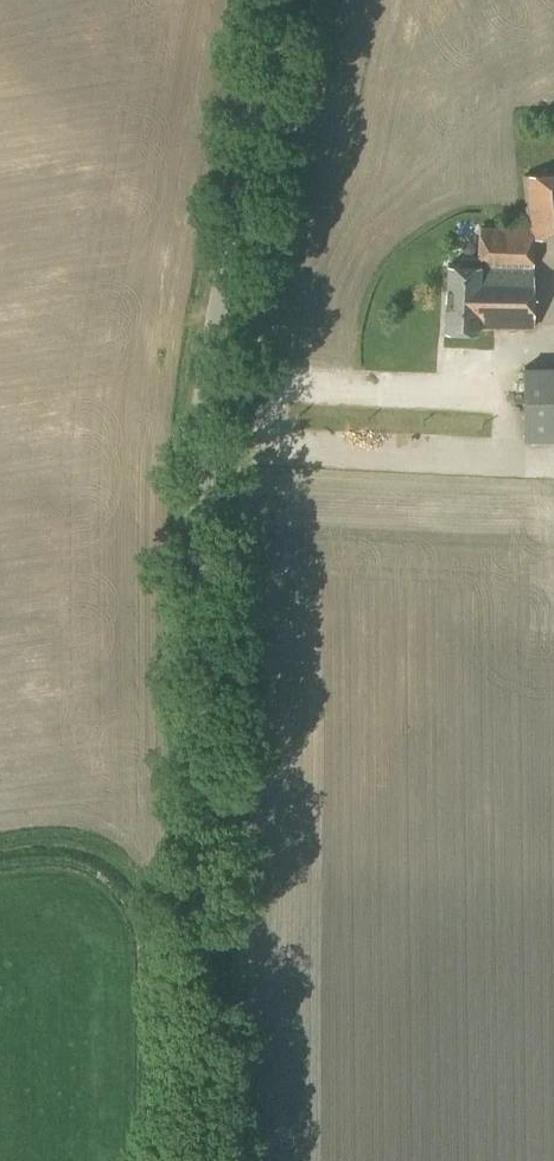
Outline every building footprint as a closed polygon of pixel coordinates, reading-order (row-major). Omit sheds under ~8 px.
[(523,175),(528,227),(481,227),(479,258),(462,258),(462,264),(448,264),(445,329),(477,331),(477,327),(533,327),(532,237),(553,235),(553,173),(523,175)] [(525,438),(553,438),(553,367),(524,367),(525,438)]
